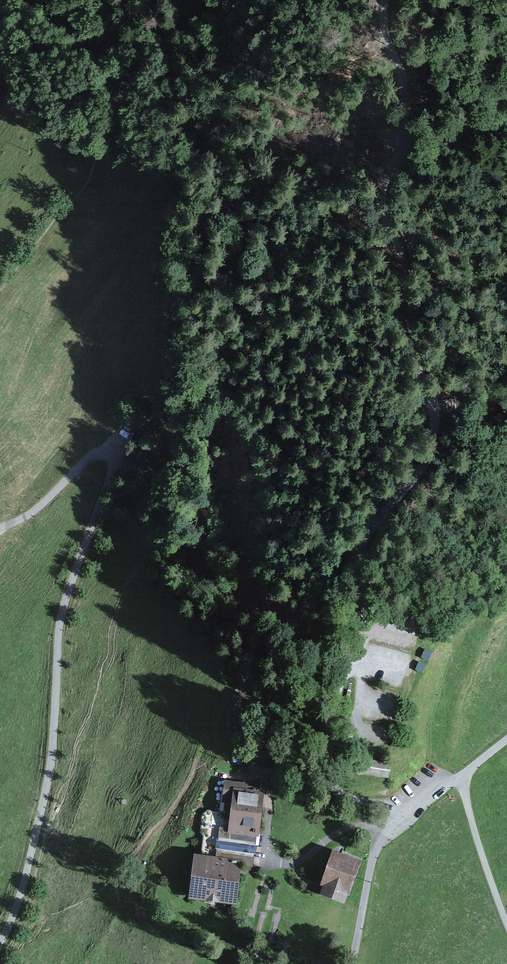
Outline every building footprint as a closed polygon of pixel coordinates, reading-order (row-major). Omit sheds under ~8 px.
[(360,759),(358,772),(388,777),(390,764),(360,759)] [(204,844),(202,858),(236,863),(244,864),(246,845),(253,846),(260,795),(257,794),(258,789),(230,785),(229,790),(226,790),(223,813),(207,811),(203,814),(200,844),(204,844)] [(346,890),(356,863),(334,855),(325,883),(326,883),(323,893),(342,900),(345,890),(346,890)] [(235,875),(236,863),(202,858),(198,857),(193,896),(231,901),(235,875)]
